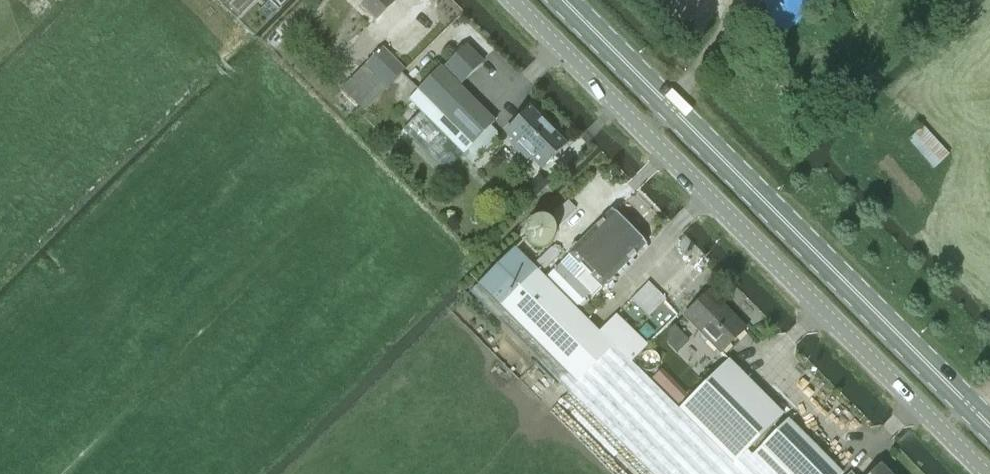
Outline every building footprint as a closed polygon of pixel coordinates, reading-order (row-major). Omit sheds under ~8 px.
[(371,16),(375,20),(394,1),(393,0),(366,0),(360,6),(371,16)] [(802,16),(819,0),(761,0),(748,14),(776,42),(802,16)] [(403,130),(445,173),(495,123),(458,86),(483,62),(466,46),(442,69),(439,67),(420,86),(408,99),(421,112),(403,130)] [(364,112),(404,71),(381,48),(341,89),(364,112)] [(517,145),(541,170),(567,145),(530,107),(504,132),(512,140),(509,143),(514,148),(517,145)] [(524,190),(533,199),(548,184),(539,175),(524,190)] [(558,226),(569,215),(575,209),(567,201),(550,217),(558,226)] [(568,256),(559,265),(575,281),(628,228),(611,211),(578,245),(574,244),(569,249),(570,253),(567,255),(568,256)] [(628,228),(575,281),(589,295),(592,298),(601,289),(603,287),(608,287),(612,283),(612,279),(645,245),(628,228)] [(477,285),(470,293),(576,399),(621,354),(630,363),(645,348),(615,316),(597,333),(574,310),(589,295),(575,281),(559,265),(545,280),(514,248),(477,285)] [(536,262),(545,270),(558,256),(550,248),(536,262)] [(631,299),(648,317),(665,300),(647,282),(631,299)] [(719,354),(744,329),(708,293),(683,317),(719,354)] [(576,399),(631,455),(650,473),(728,473),(734,468),(732,466),(726,460),(630,363),(621,354),(576,399)] [(728,360),(677,411),(727,460),(732,466),(746,452),(782,415),(728,360)] [(751,457),(752,458),(768,473),(841,473),(787,420),(751,457)] [(728,473),(768,473),(752,458),(751,457),(746,452),(732,466),(734,468),(728,473)]
